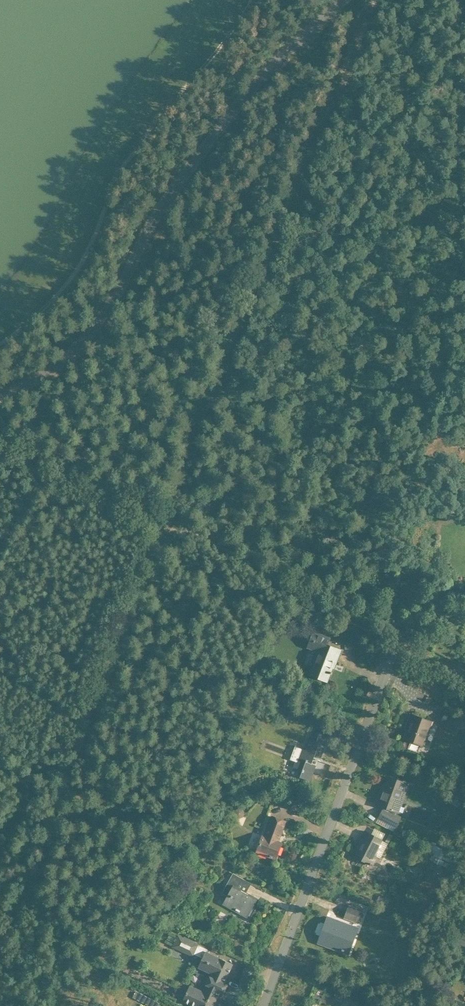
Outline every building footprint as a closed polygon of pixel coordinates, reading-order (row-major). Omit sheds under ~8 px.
[(313,666),(310,675),(318,678),(328,682),(335,663),(336,664),(341,650),(328,645),(325,644),(327,638),(331,639),(331,638),(314,632),(311,640),(320,643),(317,651),(319,652),(313,666)] [(287,722),(291,710),(281,706),(277,718),(287,722)] [(455,731),(456,729),(461,720),(446,713),(441,723),(455,731)] [(424,745),(429,730),(432,722),(411,714),(408,722),(411,723),(409,729),(408,729),(404,738),(424,745)] [(300,778),(301,778),(310,781),(316,765),(312,764),(315,756),(321,758),(329,737),(320,733),(317,741),(311,739),(306,752),(301,750),(302,749),(295,746),(290,760),(296,762),(294,769),(302,772),(300,778)] [(398,812),(400,805),(398,804),(405,783),(389,777),(385,790),(382,789),(376,804),(398,812)] [(390,824),(396,827),(401,818),(395,815),(390,824)] [(286,822),(276,818),(272,817),(265,836),(263,836),(257,852),(276,859),(282,843),(278,841),(281,833),(281,834),(286,822)] [(372,865),(377,857),(374,856),(382,840),(365,831),(360,842),(363,843),(356,857),(372,865)] [(257,899),(237,888),(242,878),(233,873),(229,871),(227,877),(230,879),(222,894),(227,897),(223,904),(232,909),(233,907),(246,914),(250,907),(252,908),(257,899)] [(390,900),(379,895),(376,902),(387,907),(390,900)] [(362,910),(359,909),(350,905),(345,918),(357,923),(362,910)] [(352,927),(338,922),(329,919),(320,942),(343,951),(352,927)] [(203,957),(198,968),(212,974),(203,992),(190,986),(183,1001),(193,1005),(213,1005),(216,998),(217,998),(221,991),(224,993),(228,985),(224,983),(233,964),(206,951),(207,949),(199,945),(199,944),(194,941),(184,935),(183,937),(178,934),(176,938),(169,935),(167,939),(174,942),(172,947),(194,957),(195,953),(203,957)] [(464,947),(464,938),(460,936),(457,943),(454,942),(454,943),(464,947)]
